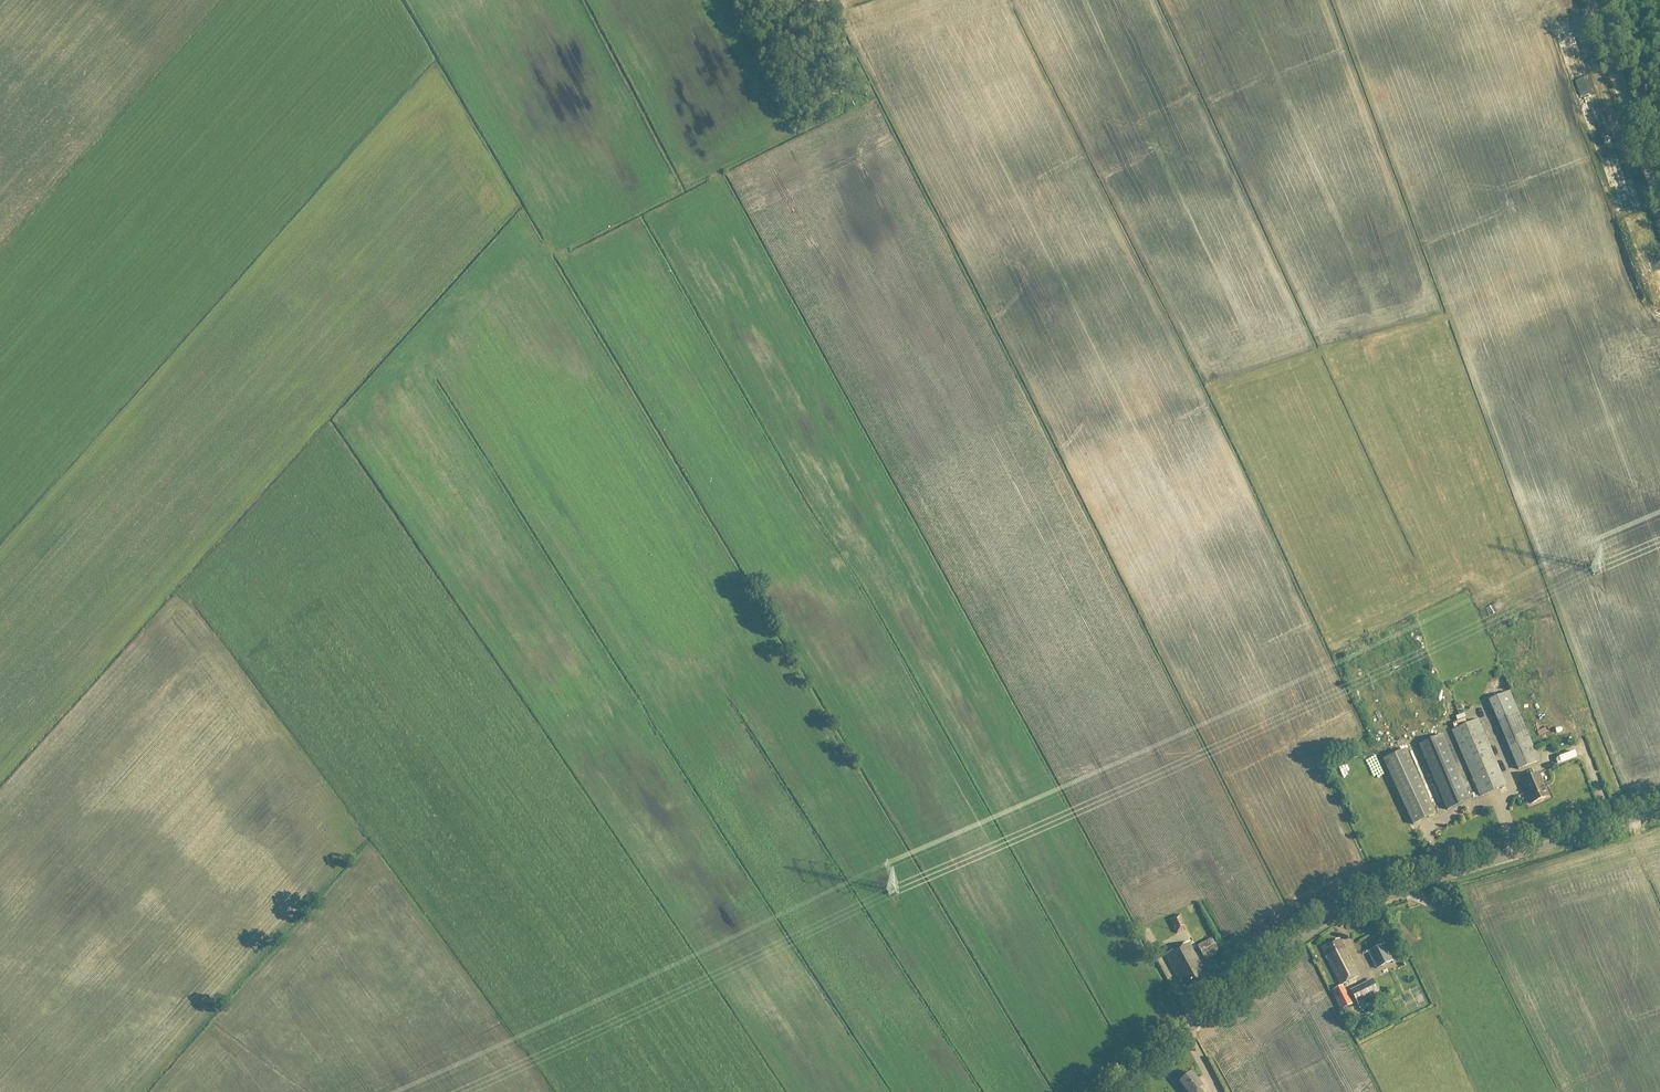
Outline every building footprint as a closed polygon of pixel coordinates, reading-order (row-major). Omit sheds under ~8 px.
[(1504,681),(1492,683),(1493,690),(1505,688),(1504,681)] [(1518,771),(1536,763),(1515,713),(1506,693),(1488,701),(1497,721),(1518,771)] [(1374,719),(1379,715),(1371,702),(1366,705),(1374,719)] [(1465,766),(1491,754),(1480,728),(1454,739),(1465,766)] [(1446,810),(1469,801),(1441,736),(1419,746),(1446,810)] [(1412,825),(1434,815),(1405,750),(1382,761),(1412,825)] [(1504,787),(1494,763),(1468,774),(1478,798),(1504,787)] [(1547,798),(1537,774),(1519,782),(1522,790),(1523,789),(1530,805),(1547,798)] [(1187,915),(1197,914),(1195,901),(1186,902),(1187,915)] [(1175,935),(1184,930),(1178,916),(1168,920),(1175,935)] [(1167,923),(1159,928),(1164,937),(1173,932),(1167,923)] [(1203,962),(1217,954),(1210,940),(1196,948),(1203,962)] [(1339,987),(1356,978),(1347,960),(1338,940),(1320,949),(1339,987)] [(1185,991),(1204,980),(1198,969),(1200,968),(1188,944),(1164,957),(1178,984),(1181,983),(1185,991)] [(1374,971),(1390,963),(1381,947),(1365,955),(1374,971)] [(1358,1011),(1380,1001),(1371,982),(1349,992),(1358,1011)] [(1341,1010),(1351,1005),(1342,988),(1332,993),(1341,1010)] [(1179,1084),(1185,1091),(1184,1091),(1199,1091),(1198,1091),(1201,1088),(1190,1074),(1179,1084)]
